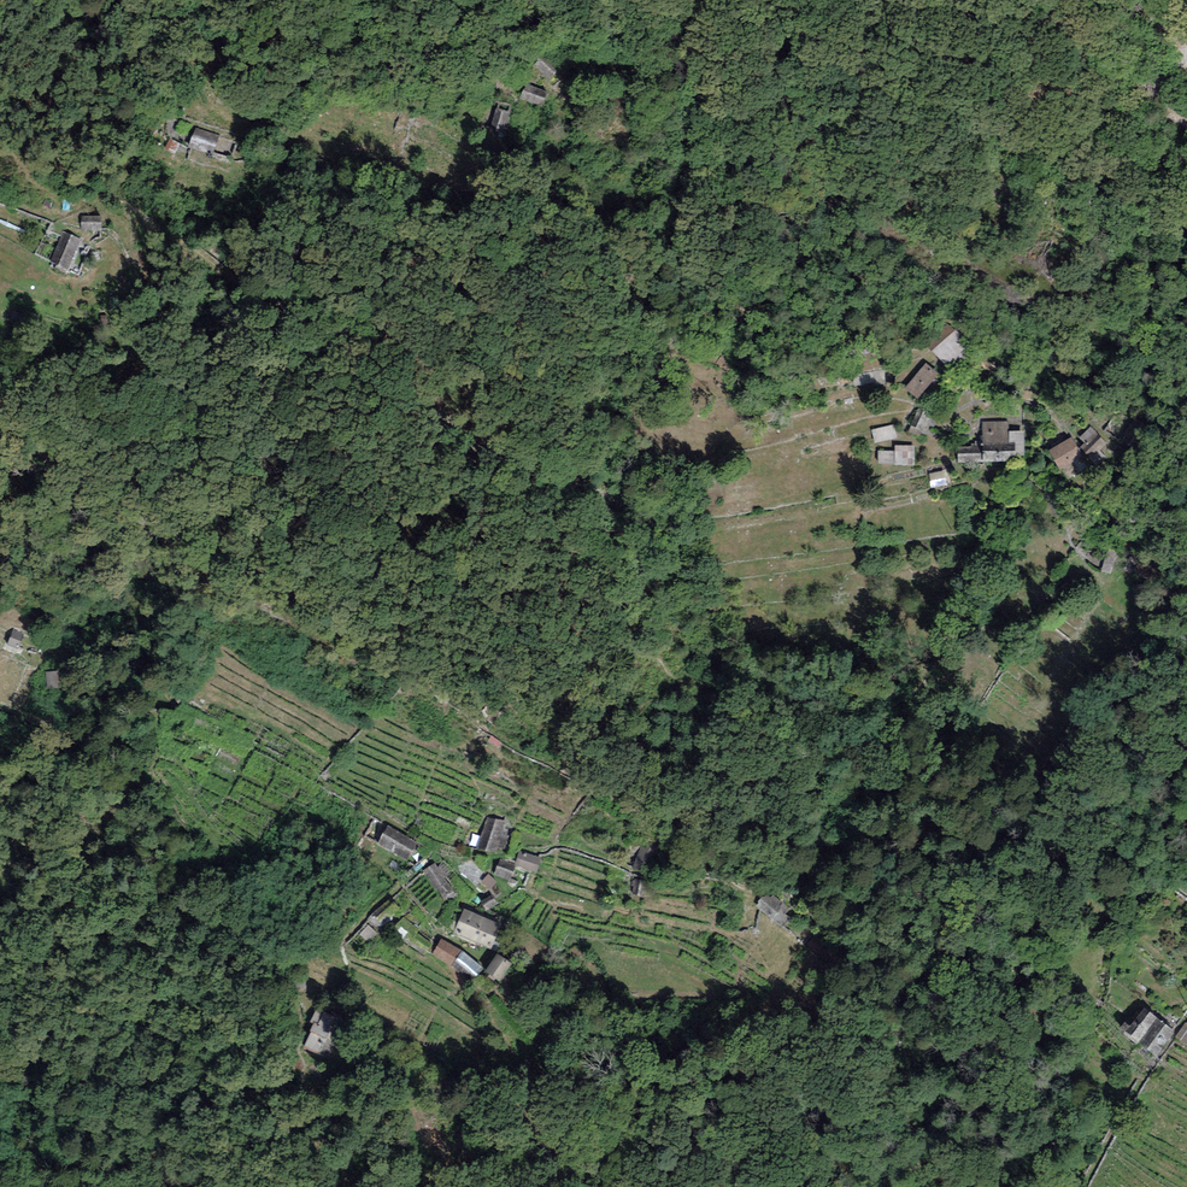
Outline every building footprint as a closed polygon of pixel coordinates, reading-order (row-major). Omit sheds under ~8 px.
[(543,55),(533,65),(548,79),(558,68),(543,55)] [(548,92),(526,83),(520,97),(542,107),(548,92)] [(510,112),(496,108),(491,130),(504,134),(510,112)] [(219,135),(195,127),(189,147),(213,155),(219,135)] [(174,154),(180,144),(171,138),(165,149),(174,154)] [(101,216),(81,215),(81,230),(101,230),(101,216)] [(68,269),(81,238),(63,231),(50,262),(68,269)] [(950,332),(932,351),(948,367),(966,348),(950,332)] [(937,373),(925,363),(904,389),(917,399),(937,373)] [(916,410),(910,428),(923,433),(929,415),(916,410)] [(1009,421),(982,422),(982,446),(958,447),(958,463),(1015,462),(1015,455),(1015,445),(1009,445),(1009,431),(1009,421)] [(893,424),(871,429),(875,444),(897,438),(893,424)] [(1141,431),(1131,425),(1124,437),(1134,444),(1141,431)] [(1090,426),(1079,438),(1084,443),(1080,447),(1091,459),(1107,444),(1090,426)] [(1024,431),(1009,431),(1009,445),(1015,445),(1015,455),(1024,455),(1024,431)] [(1072,437),(1048,451),(1059,470),(1083,456),(1072,437)] [(878,451),(878,464),(895,464),(895,465),(914,466),(914,446),(895,446),(895,451),(878,451)] [(947,485),(945,470),(929,473),(931,488),(947,485)] [(1117,553),(1109,550),(1102,571),(1110,574),(1117,553)] [(24,633),(13,629),(7,646),(17,650),(24,633)] [(59,671),(45,672),(47,694),(60,693),(59,671)] [(505,822),(487,817),(481,836),(478,848),(495,852),(497,846),(505,849),(509,836),(502,834),(505,822)] [(377,844),(391,852),(402,834),(388,826),(377,844)] [(416,842),(402,834),(391,852),(406,860),(416,842)] [(478,848),(481,836),(472,834),(469,845),(478,848)] [(678,842),(674,848),(682,852),(686,846),(678,842)] [(541,858),(520,851),(515,864),(515,866),(536,873),(541,858)] [(506,861),(500,858),(493,875),(509,881),(515,866),(515,864),(506,861)] [(401,866),(393,860),(388,866),(397,872),(401,866)] [(454,891),(435,863),(423,871),(442,899),(454,891)] [(498,882),(488,874),(482,881),(491,889),(498,882)] [(646,881),(633,880),(632,895),(645,895),(646,881)] [(759,903),(756,906),(783,927),(790,918),(785,914),(790,908),(769,891),(764,897),(762,896),(757,902),(759,903)] [(498,903),(492,895),(481,902),(486,910),(498,903)] [(397,912),(386,901),(373,914),(384,926),(397,912)] [(501,925),(464,909),(453,933),(490,950),(501,925)] [(368,925),(360,934),(369,942),(377,933),(368,925)] [(824,944),(815,936),(807,945),(816,953),(824,944)] [(442,938),(432,954),(450,966),(462,950),(442,938)] [(922,938),(911,938),(911,947),(921,947),(922,938)] [(484,969),(462,950),(450,966),(471,982),(484,969)] [(512,964),(497,954),(485,972),(500,982),(512,964)] [(305,975),(293,979),(298,993),(309,990),(305,975)] [(304,1048),(319,1055),(337,1017),(317,1008),(310,1022),(314,1024),(310,1031),(312,1032),(304,1048)] [(1138,1042),(1157,1018),(1144,1008),(1129,1026),(1125,1023),(1119,1030),(1137,1044),(1138,1042)] [(1175,1031),(1157,1018),(1138,1042),(1156,1056),(1175,1031)] [(1186,1022),(1175,1037),(1186,1045),(1186,1044),(1186,1023),(1186,1022)]
